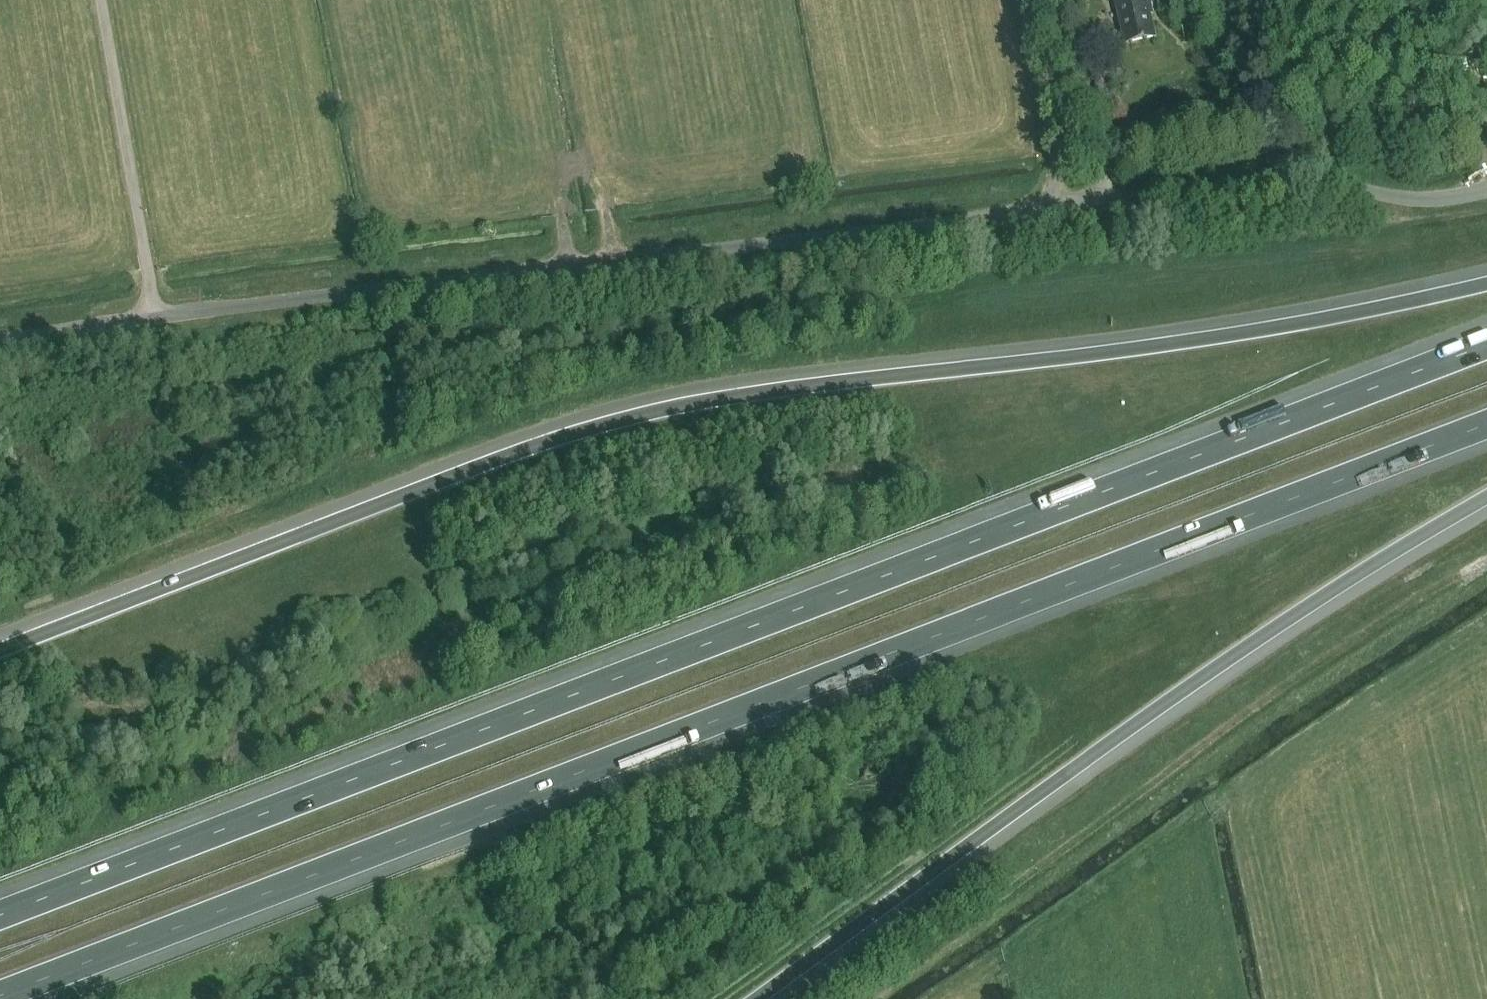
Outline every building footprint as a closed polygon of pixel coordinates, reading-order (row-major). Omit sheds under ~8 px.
[(1156,39),(1151,16),(1153,15),(1150,0),(1116,0),(1126,45),(1156,39)]
